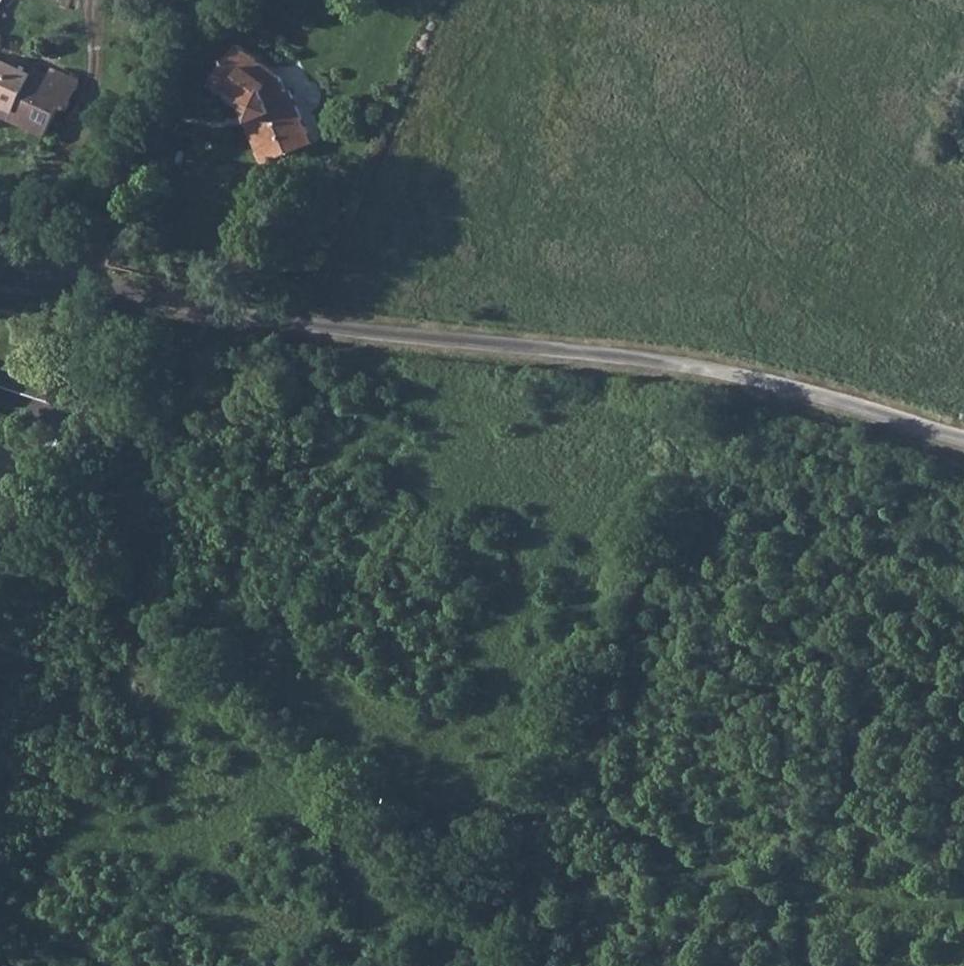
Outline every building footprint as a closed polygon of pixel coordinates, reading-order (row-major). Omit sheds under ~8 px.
[(234,33),(207,65),(236,89),(254,132),(274,123),(277,130),(302,119),(285,76),(281,78),(275,67),(234,33)] [(33,64),(0,49),(0,91),(14,96),(11,107),(50,123),(62,93),(71,96),(80,74),(51,61),(43,80),(29,75),(33,64)] [(274,123),(254,132),(261,149),(281,140),(277,130),(274,123)]
